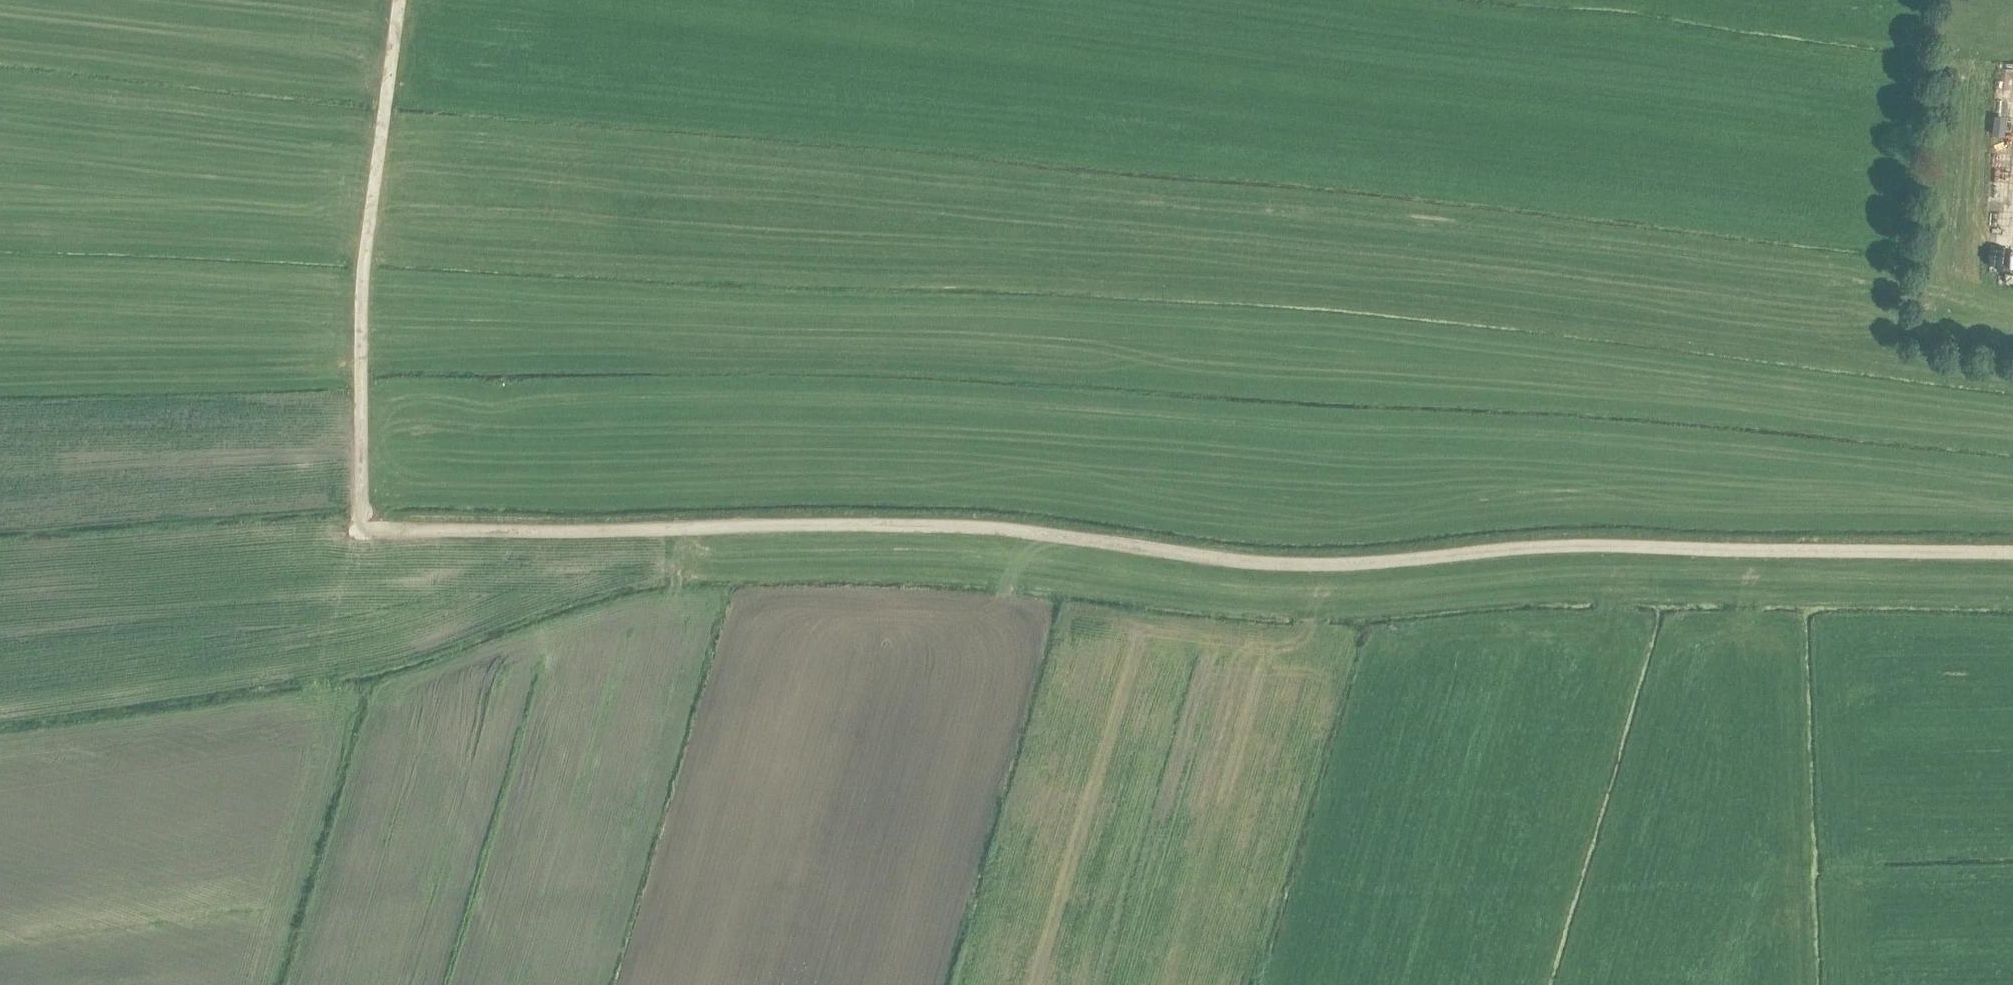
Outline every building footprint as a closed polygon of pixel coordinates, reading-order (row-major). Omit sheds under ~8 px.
[(2004,135),(2005,120),(1992,118),(1991,134),(2004,135)]
